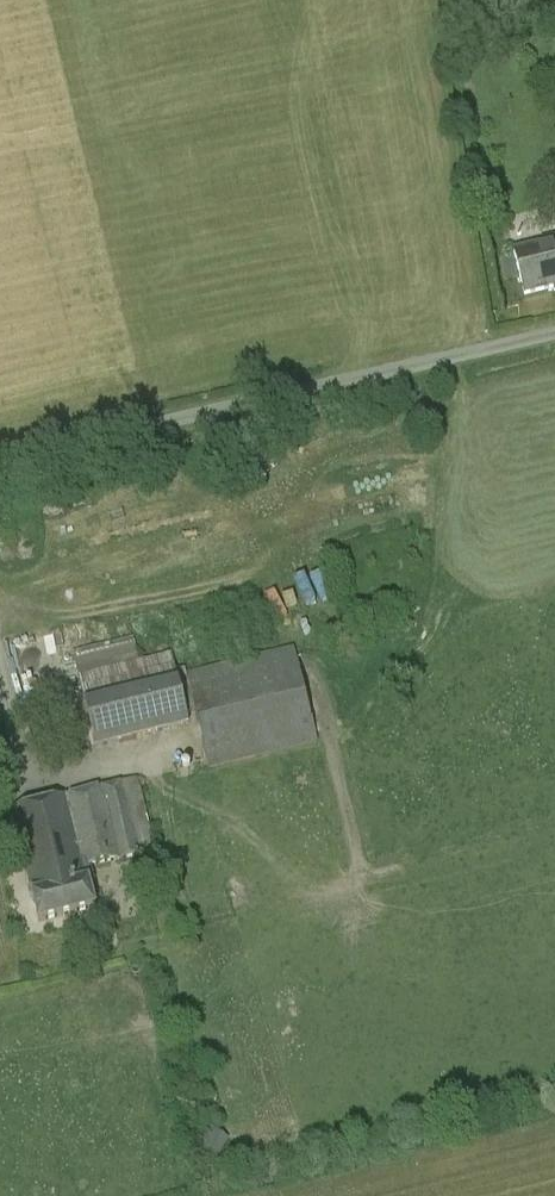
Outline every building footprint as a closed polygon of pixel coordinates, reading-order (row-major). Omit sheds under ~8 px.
[(552,289),(553,293),(554,292),(554,238),(541,242),(541,245),(513,252),(524,296),(552,289)] [(72,654),(78,678),(95,749),(189,726),(176,676),(171,655),(139,663),(134,639),(72,654)] [(208,766),(209,770),(317,744),(293,647),(185,674),(208,766)] [(31,896),(32,896),(39,923),(94,910),(88,883),(93,882),(89,869),(136,857),(155,852),(137,781),(10,811),(13,826),(31,896)]
